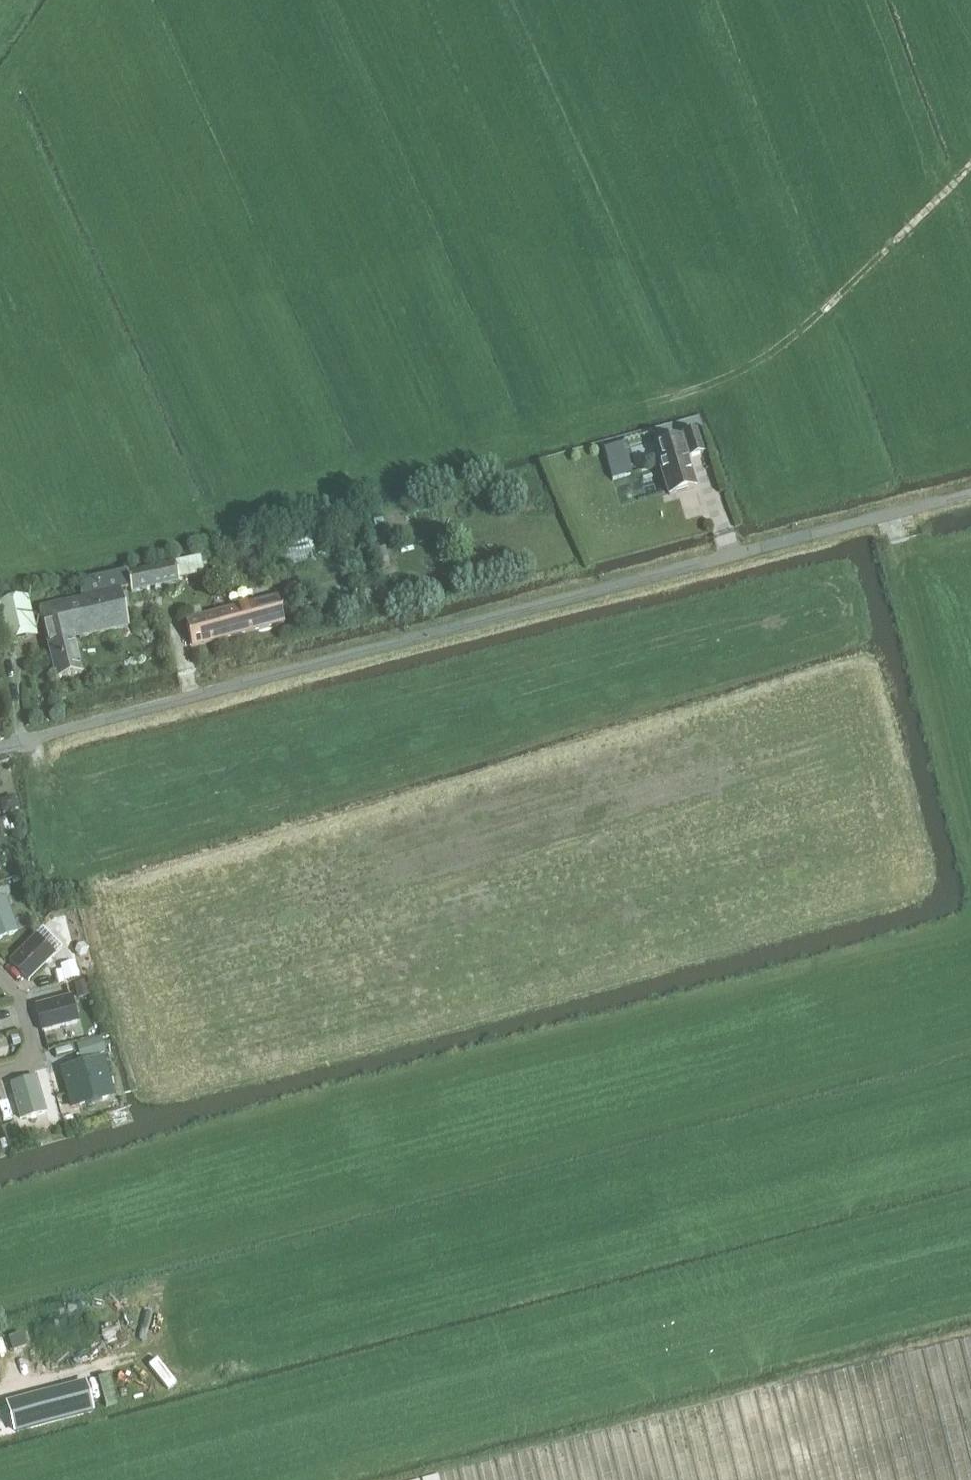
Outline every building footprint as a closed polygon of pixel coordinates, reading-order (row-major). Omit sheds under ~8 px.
[(690,457),(703,453),(696,430),(683,434),(684,438),(658,446),(662,460),(659,460),(670,495),(695,487),(684,454),(689,453),(690,457)] [(309,526),(276,534),(281,556),(314,548),(309,526)] [(200,558),(175,563),(179,580),(204,574),(200,558)] [(131,593),(179,583),(179,580),(175,563),(128,573),(128,570),(79,581),(81,598),(39,608),(55,680),(83,674),(77,639),(129,627),(121,590),(130,589),(131,593)] [(27,595),(0,602),(0,633),(2,641),(37,636),(27,595)] [(191,647),(284,623),(277,596),(184,621),(191,647)] [(4,801),(1,806),(4,814),(18,809),(14,797),(4,801)] [(19,932),(5,897),(0,899),(0,939),(19,932)] [(36,935),(9,961),(28,980),(55,954),(36,935)] [(75,962),(62,965),(66,979),(79,976),(75,962)] [(86,980),(75,983),(79,997),(90,994),(86,980)] [(42,1032),(79,1022),(72,996),(35,1005),(42,1032)] [(19,1035),(11,1037),(14,1046),(21,1044),(19,1035)] [(102,1038),(78,1044),(82,1059),(106,1052),(102,1038)] [(63,1069),(73,1106),(111,1096),(102,1059),(63,1069)] [(10,1084),(20,1120),(47,1113),(37,1076),(10,1084)] [(18,1125),(5,1129),(9,1143),(22,1139),(18,1125)] [(22,1334),(9,1338),(13,1352),(27,1347),(22,1334)] [(0,1404),(0,1434),(69,1417),(61,1388),(0,1404)]
